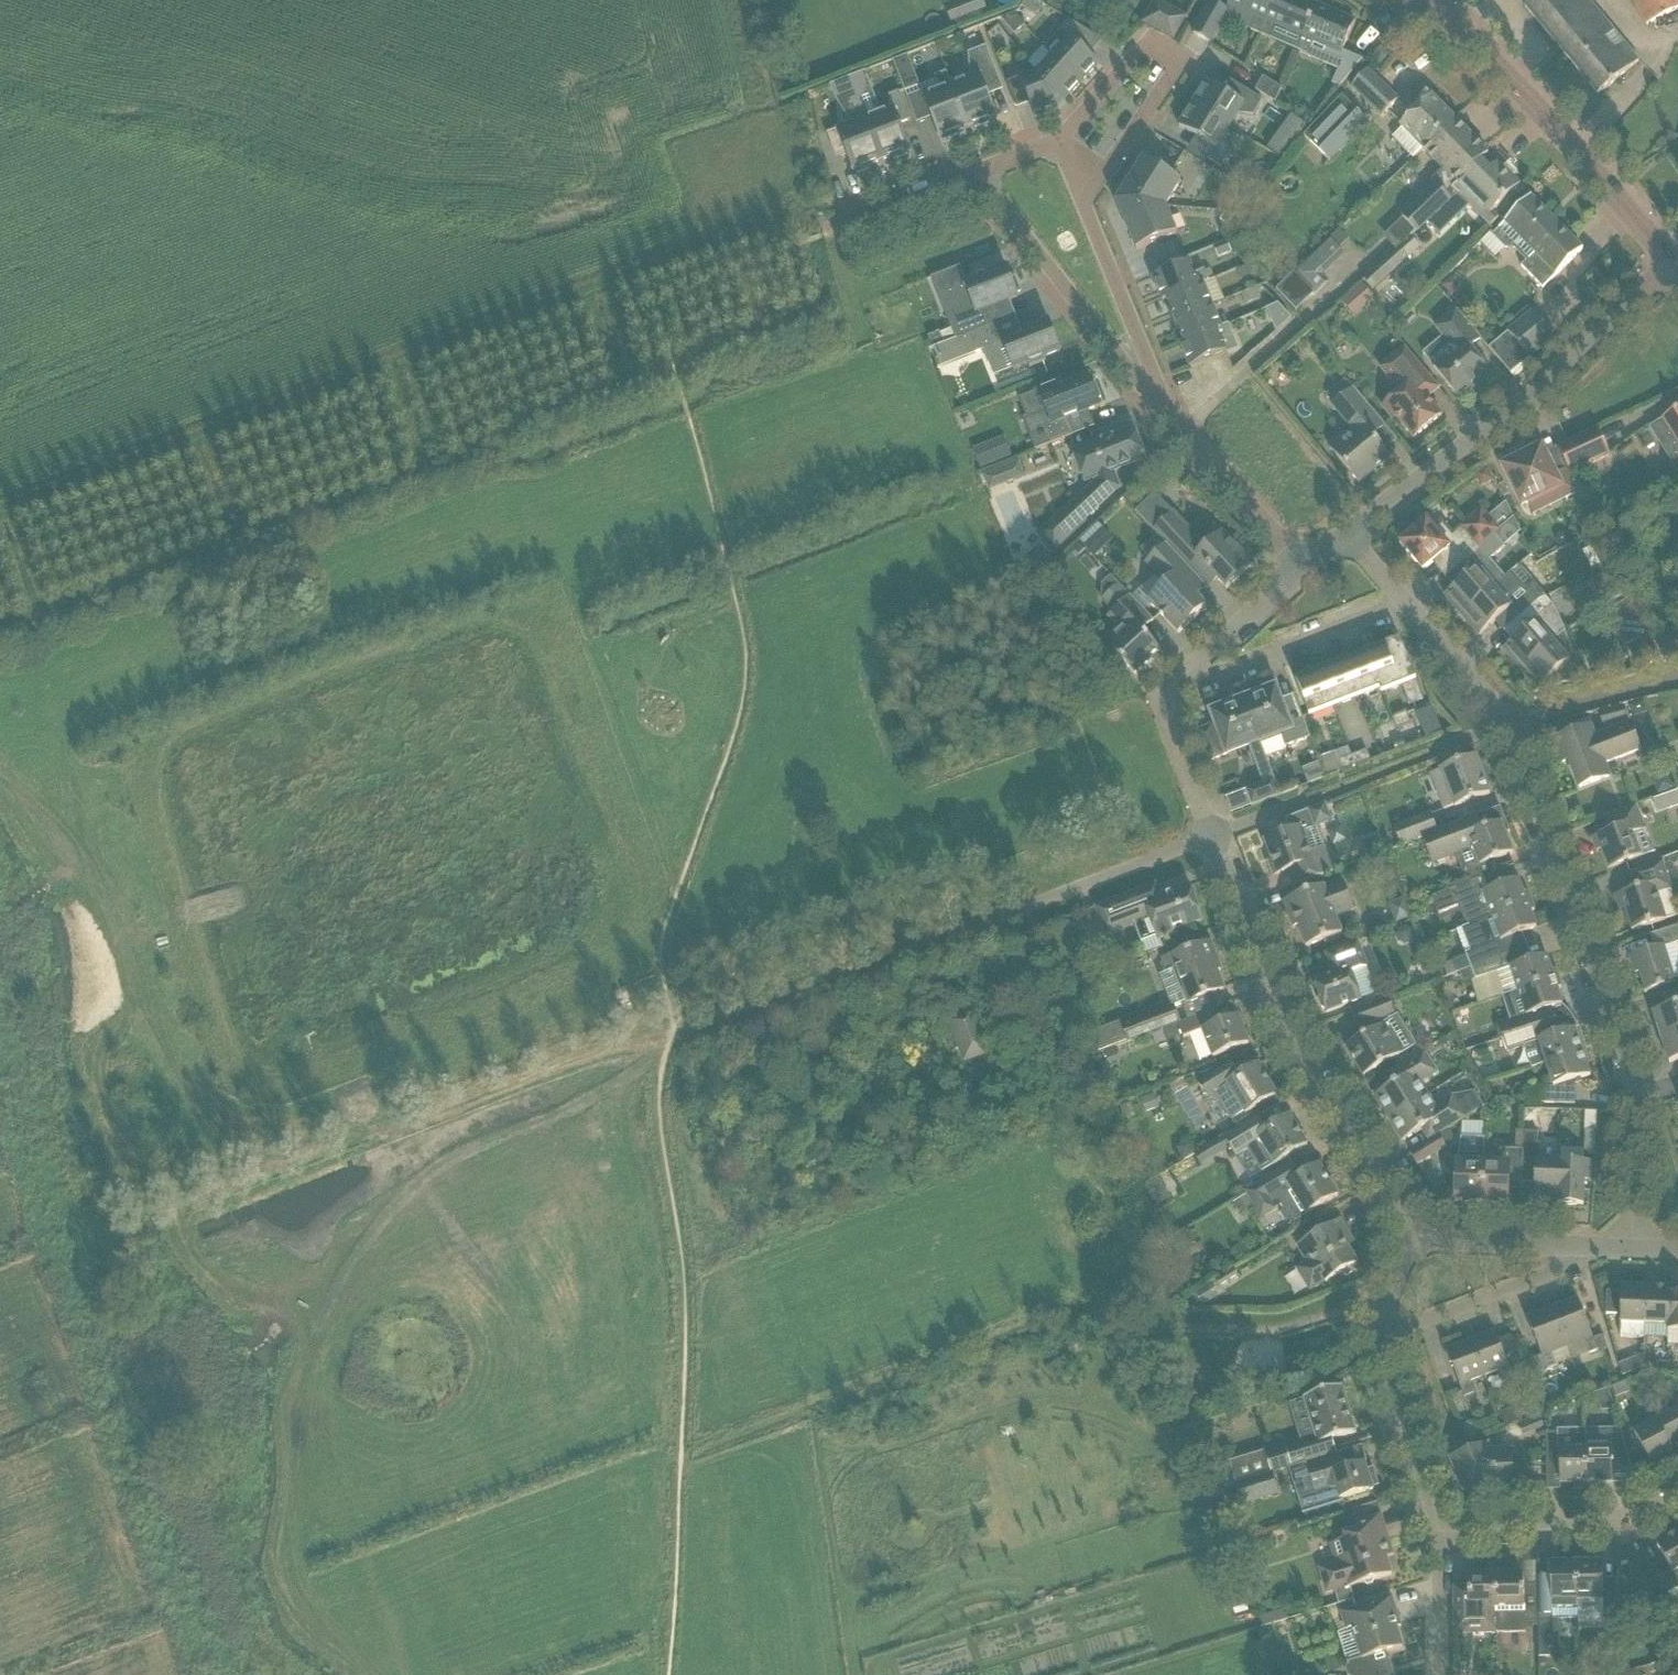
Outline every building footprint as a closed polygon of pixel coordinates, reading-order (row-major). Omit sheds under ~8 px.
[(952,22),(985,9),(981,0),(971,0),(947,9),(952,22)] [(1045,5),(1037,0),(1025,0),(1021,7),(1035,15),(1045,5)] [(1275,0),(1230,0),(1228,5),(1256,17),(1251,30),(1260,35),(1275,0)] [(1305,0),(1275,0),(1260,35),(1270,39),(1276,26),(1302,37),(1303,37),(1317,5),(1305,0)] [(1599,95),(1640,61),(1589,0),(1534,0),(1526,7),(1599,95)] [(1644,26),(1677,7),(1677,0),(1631,0),(1644,26)] [(1210,43),(1229,11),(1212,1),(1193,33),(1210,43)] [(1182,23),(1167,13),(1153,5),(1144,22),(1158,30),(1173,39),(1182,23)] [(1355,21),(1317,5),(1303,37),(1302,37),(1297,50),(1307,55),(1313,42),(1341,54),(1355,21)] [(1025,25),(1016,15),(1015,14),(1002,20),(1009,27),(1014,34),(1025,25)] [(1070,37),(1053,55),(1082,82),(1099,63),(1070,37)] [(997,116),(984,82),(998,77),(986,46),(968,53),(970,79),(952,86),(968,127),(974,125),(975,128),(989,122),(988,119),(997,116)] [(1372,58),(1382,66),(1390,57),(1381,48),(1372,58)] [(1348,78),(1361,60),(1346,54),(1338,74),(1348,78)] [(904,57),(892,62),(906,93),(921,87),(908,55),(904,57)] [(1053,55),(1037,73),(1060,94),(1060,95),(1065,100),(1082,82),(1053,55)] [(1349,87),(1381,118),(1399,98),(1368,68),(1349,87)] [(968,127),(952,86),(946,72),(935,76),(940,90),(923,97),(939,138),(942,137),(943,140),(957,135),(955,132),(968,127)] [(1060,94),(1037,73),(1035,75),(1021,80),(1035,117),(1053,110),(1050,103),(1053,102),(1060,95),(1060,94)] [(1282,89),(1263,77),(1255,90),(1275,103),(1282,89)] [(1253,115),(1263,100),(1249,92),(1242,103),(1206,81),(1193,104),(1230,127),(1238,114),(1253,115)] [(910,149),(900,124),(910,120),(899,92),(889,96),(890,110),(866,119),(882,160),(892,156),(893,159),(908,154),(907,151),(910,149)] [(882,160),(866,119),(856,95),(851,96),(853,124),(837,130),(853,172),(856,170),(857,173),(870,168),(869,165),(882,160)] [(1431,95),(1401,125),(1400,125),(1402,128),(1391,136),(1414,158),(1423,149),(1442,169),(1432,179),(1435,185),(1402,216),(1417,233),(1459,195),(1452,189),(1481,161),(1489,153),(1431,95)] [(1342,96),(1304,136),(1329,160),(1366,120),(1342,96)] [(1230,127),(1193,104),(1179,126),(1214,148),(1207,159),(1221,167),(1230,152),(1222,140),(1230,127)] [(1294,116),(1284,129),(1298,139),(1308,126),(1294,116)] [(1165,206),(1181,181),(1144,158),(1116,203),(1165,206)] [(1490,170),(1481,161),(1452,189),(1459,195),(1490,227),(1499,218),(1493,211),(1520,185),(1498,162),(1490,170)] [(1505,222),(1493,234),(1506,248),(1515,248),(1526,259),(1520,265),(1528,272),(1543,288),(1583,249),(1567,233),(1531,196),(1515,212),(1505,222)] [(1176,234),(1165,206),(1116,203),(1136,250),(1176,234)] [(1235,203),(1228,212),(1234,217),(1241,209),(1235,203)] [(1228,212),(1221,220),(1227,226),(1234,217),(1228,212)] [(1276,291),(1294,309),(1311,292),(1313,295),(1328,280),(1323,275),(1344,255),(1330,239),(1276,291)] [(1227,240),(1213,245),(1217,257),(1232,251),(1227,240)] [(1399,247),(1363,280),(1373,290),(1409,257),(1399,247)] [(1162,300),(1167,299),(1166,298),(1199,285),(1198,284),(1189,261),(1152,276),(1162,300)] [(1249,265),(1237,269),(1241,279),(1253,274),(1249,265)] [(1020,292),(1015,278),(1010,279),(1006,268),(991,274),(990,270),(969,278),(971,282),(965,284),(971,298),(961,302),(962,307),(952,311),(962,336),(960,337),(961,338),(991,326),(1003,322),(996,305),(1017,297),(1016,293),(1020,292)] [(1448,275),(1438,286),(1448,296),(1454,290),(1454,281),(1448,275)] [(1166,298),(1167,299),(1175,320),(1212,305),(1203,282),(1198,284),(1199,285),(1166,298)] [(1175,320),(1184,341),(1184,342),(1217,329),(1221,328),(1212,305),(1175,320)] [(1281,307),(1271,311),(1279,329),(1292,318),(1281,307)] [(1455,350),(1434,367),(1458,396),(1477,380),(1480,383),(1491,373),(1470,348),(1482,339),(1458,309),(1436,327),(1455,350)] [(1489,347),(1497,357),(1511,373),(1555,337),(1533,311),(1489,347)] [(1060,351),(1048,322),(998,342),(991,326),(961,338),(968,355),(984,349),(988,358),(1006,351),(1013,369),(1028,363),(1030,366),(1029,366),(1029,367),(1046,361),(1045,360),(1044,360),(1043,357),(1060,351)] [(1184,342),(1184,341),(1180,343),(1190,367),(1226,352),(1217,329),(1184,342)] [(940,333),(929,337),(933,347),(944,343),(940,333)] [(1385,364),(1405,388),(1386,404),(1400,421),(1414,438),(1442,415),(1428,398),(1439,388),(1405,348),(1385,364)] [(1101,398),(1095,382),(1092,383),(1089,377),(1062,387),(1060,382),(1038,391),(1048,417),(1034,423),(1040,437),(1032,440),(1035,450),(1074,435),(1068,418),(1100,405),(1098,399),(1101,398)] [(1355,433),(1348,439),(1352,444),(1337,456),(1359,483),(1391,457),(1373,436),(1385,427),(1345,379),(1327,395),(1334,404),(1332,406),(1355,433)] [(1670,458),(1677,471),(1677,409),(1663,418),(1664,419),(1651,427),(1662,445),(1663,445),(1671,457),(1670,458)] [(1558,446),(1570,473),(1610,454),(1598,428),(1558,446)] [(1144,453),(1137,434),(1131,436),(1129,431),(1074,453),(1085,482),(1095,478),(1097,482),(1071,506),(1070,505),(1039,533),(1054,550),(1085,521),(1084,519),(1119,487),(1112,471),(1140,460),(1138,455),(1144,453)] [(988,442),(973,448),(980,467),(996,461),(988,442)] [(1503,466),(1513,486),(1522,505),(1561,486),(1566,498),(1580,492),(1568,468),(1556,474),(1542,446),(1503,466)] [(1019,460),(1002,466),(1008,481),(1025,474),(1019,460)] [(1487,469),(1475,475),(1479,482),(1486,484),(1493,480),(1487,469)] [(1454,570),(1472,555),(1471,554),(1495,534),(1500,530),(1482,509),(1453,534),(1442,522),(1434,528),(1427,520),(1400,543),(1423,569),(1441,554),(1454,570)] [(1172,514),(1154,530),(1166,543),(1166,544),(1192,572),(1193,572),(1202,581),(1207,587),(1208,586),(1209,587),(1217,578),(1227,588),(1253,563),(1223,531),(1222,532),(1215,524),(1197,540),(1172,514)] [(1590,518),(1579,524),(1584,534),(1595,529),(1590,518)] [(1462,614),(1502,580),(1502,579),(1487,562),(1505,546),(1495,534),(1471,554),(1472,555),(1480,564),(1445,594),(1462,614)] [(1601,541),(1590,546),(1601,568),(1612,563),(1601,541)] [(1166,544),(1146,562),(1165,583),(1148,600),(1179,633),(1206,607),(1197,597),(1207,588),(1206,588),(1207,587),(1202,581),(1193,572),(1192,572),(1166,544)] [(1502,580),(1462,614),(1480,634),(1518,601),(1514,597),(1522,590),(1507,574),(1502,579),(1502,580)] [(1119,583),(1103,599),(1114,610),(1113,611),(1128,628),(1109,646),(1124,662),(1135,674),(1161,650),(1143,630),(1154,620),(1139,604),(1130,595),(1119,583)] [(1521,598),(1530,608),(1539,600),(1546,597),(1536,585),(1531,590),(1530,589),(1521,598)] [(1616,621),(1612,623),(1624,646),(1650,634),(1632,598),(1610,609),(1616,621)] [(1539,600),(1530,608),(1538,619),(1548,610),(1539,600)] [(1504,648),(1521,668),(1552,642),(1535,622),(1504,648)] [(1588,675),(1579,652),(1574,654),(1565,631),(1565,630),(1552,642),(1521,668),(1538,688),(1547,681),(1551,685),(1551,687),(1589,677),(1589,675),(1588,675)] [(1665,662),(1677,660),(1677,630),(1659,633),(1665,662)] [(1367,653),(1380,688),(1382,692),(1402,685),(1416,679),(1410,662),(1405,664),(1398,646),(1389,650),(1387,645),(1367,653)] [(1367,653),(1343,662),(1357,697),(1380,688),(1367,653)] [(1343,662),(1320,671),(1333,706),(1357,697),(1343,662)] [(1333,706),(1320,671),(1296,680),(1310,715),(1333,706)] [(1420,689),(1416,679),(1402,685),(1406,694),(1420,689)] [(1245,700),(1260,741),(1265,754),(1311,737),(1300,708),(1285,714),(1276,688),(1245,700)] [(1424,699),(1420,689),(1406,694),(1409,704),(1424,699)] [(1642,699),(1630,704),(1634,715),(1646,711),(1642,699)] [(1260,741),(1245,700),(1212,712),(1217,727),(1214,729),(1212,725),(1196,731),(1208,761),(1260,741)] [(1599,711),(1603,725),(1628,718),(1624,704),(1599,711)] [(1433,705),(1417,711),(1426,735),(1442,729),(1433,705)] [(1392,718),(1396,728),(1411,723),(1407,712),(1392,718)] [(1605,763),(1639,751),(1629,723),(1594,736),(1591,728),(1556,742),(1563,761),(1569,759),(1580,787),(1601,779),(1610,775),(1605,763)] [(1367,749),(1353,755),(1357,765),(1371,760),(1367,749)] [(1357,765),(1353,755),(1339,760),(1343,771),(1357,765)] [(1475,755),(1440,769),(1454,805),(1454,807),(1470,801),(1490,793),(1475,755)] [(1281,795),(1275,778),(1246,789),(1252,806),(1281,795)] [(1661,796),(1665,808),(1677,803),(1677,795),(1676,790),(1661,796)] [(1265,840),(1276,867),(1272,869),(1274,875),(1292,867),(1299,884),(1334,870),(1325,846),(1310,852),(1301,827),(1311,823),(1313,827),(1332,820),(1326,804),(1310,810),(1310,809),(1286,819),(1291,831),(1265,840)] [(1633,833),(1645,829),(1636,805),(1605,816),(1611,831),(1592,838),(1595,844),(1599,842),(1609,869),(1642,857),(1633,833)] [(1401,846),(1422,838),(1422,837),(1437,831),(1430,814),(1394,827),(1401,846)] [(1422,837),(1422,838),(1433,865),(1474,849),(1480,865),(1513,852),(1501,822),(1483,829),(1478,815),(1437,831),(1422,837)] [(1377,832),(1363,837),(1369,855),(1384,850),(1377,832)] [(1632,930),(1653,924),(1665,920),(1677,916),(1677,912),(1662,863),(1650,866),(1629,873),(1634,889),(1620,893),(1632,930)] [(1511,880),(1507,865),(1484,871),(1488,886),(1511,880)] [(1469,894),(1463,896),(1464,901),(1464,903),(1465,906),(1466,910),(1468,915),(1471,919),(1474,923),(1532,901),(1528,892),(1524,894),(1518,878),(1480,893),(1479,890),(1469,894)] [(1354,909),(1343,881),(1325,888),(1324,886),(1304,893),(1284,901),(1290,916),(1294,914),(1307,946),(1327,938),(1342,933),(1336,916),(1354,909)] [(1201,918),(1189,885),(1161,896),(1156,883),(1095,906),(1104,929),(1149,912),(1159,938),(1177,931),(1175,928),(1201,918)] [(1465,884),(1432,897),(1438,913),(1459,905),(1464,903),(1464,901),(1463,896),(1469,894),(1465,884)] [(1532,901),(1474,923),(1483,946),(1483,947),(1497,941),(1522,932),(1537,926),(1531,911),(1535,909),(1532,901)] [(1398,927),(1395,933),(1398,940),(1404,943),(1411,940),(1414,934),(1411,927),(1405,924),(1398,927)] [(1646,992),(1675,982),(1664,947),(1677,943),(1677,926),(1672,928),(1651,934),(1655,948),(1634,954),(1646,992)] [(1333,972),(1314,980),(1327,1012),(1362,999),(1352,973),(1368,967),(1358,941),(1325,953),(1333,972)] [(1466,955),(1453,960),(1458,972),(1460,971),(1484,961),(1502,955),(1497,941),(1483,947),(1483,946),(1471,951),(1465,953),(1466,955)] [(1160,974),(1172,1006),(1172,1007),(1173,1006),(1188,1001),(1189,1002),(1223,988),(1213,961),(1217,960),(1210,942),(1165,959),(1169,970),(1160,974)] [(1484,961),(1460,971),(1463,981),(1474,977),(1475,980),(1489,975),(1494,973),(1519,964),(1514,950),(1502,955),(1484,961)] [(1519,964),(1494,973),(1499,987),(1498,990),(1499,993),(1501,994),(1502,996),(1508,994),(1518,991),(1559,978),(1556,969),(1552,970),(1547,955),(1532,959),(1519,964)] [(1441,964),(1435,966),(1438,976),(1444,973),(1441,964)] [(1510,1021),(1499,1024),(1500,1026),(1503,1037),(1550,1022),(1546,1009),(1562,1004),(1558,988),(1562,987),(1559,978),(1518,991),(1526,1016),(1510,1021)] [(1663,995),(1667,1008),(1653,1012),(1661,1037),(1677,1032),(1677,990),(1663,995)] [(1352,1012),(1358,1028),(1395,1014),(1389,998),(1352,1012)] [(1172,1007),(1172,1006),(1122,1026),(1128,1042),(1179,1022),(1173,1006),(1172,1007)] [(947,1020),(963,1061),(990,1051),(974,1009),(947,1020)] [(1164,1029),(1167,1039),(1182,1033),(1184,1037),(1190,1035),(1200,1060),(1213,1055),(1213,1056),(1228,1051),(1249,1043),(1238,1015),(1219,1022),(1214,1009),(1193,1017),(1164,1029)] [(1550,1022),(1503,1037),(1507,1051),(1524,1045),(1531,1068),(1547,1064),(1546,1063),(1583,1051),(1575,1027),(1554,1034),(1550,1022)] [(1346,1047),(1364,1076),(1415,1045),(1406,1030),(1392,1038),(1384,1024),(1346,1047)] [(1661,1037),(1669,1062),(1677,1059),(1677,1032),(1661,1037)] [(1112,1048),(1105,1051),(1109,1063),(1117,1060),(1112,1048)] [(1376,1095),(1389,1118),(1427,1095),(1414,1074),(1432,1062),(1425,1050),(1387,1073),(1394,1084),(1376,1095)] [(1583,1051),(1546,1063),(1547,1064),(1554,1086),(1590,1075),(1583,1051)] [(1198,1083),(1199,1084),(1206,1096),(1214,1092),(1231,1120),(1245,1112),(1246,1113),(1258,1106),(1277,1094),(1258,1063),(1239,1074),(1232,1062),(1213,1074),(1198,1083)] [(1540,1103),(1554,1103),(1554,1091),(1540,1090),(1540,1103)] [(1154,1093),(1142,1097),(1146,1111),(1159,1106),(1154,1093)] [(1428,1141),(1438,1134),(1466,1117),(1452,1095),(1434,1106),(1427,1095),(1389,1118),(1403,1140),(1421,1129),(1428,1141)] [(1196,1154),(1201,1163),(1230,1146),(1236,1156),(1248,1148),(1262,1172),(1308,1144),(1289,1114),(1266,1129),(1258,1116),(1196,1154)] [(1586,1129),(1586,1141),(1595,1141),(1596,1130),(1586,1129)] [(1522,1181),(1523,1159),(1523,1149),(1524,1132),(1516,1132),(1516,1150),(1502,1149),(1500,1158),(1499,1163),(1483,1162),(1482,1204),(1498,1205),(1499,1202),(1508,1202),(1509,1181),(1522,1181)] [(1551,1203),(1558,1203),(1560,1163),(1540,1163),(1540,1143),(1538,1143),(1538,1133),(1524,1132),(1523,1159),(1522,1181),(1522,1182),(1535,1183),(1534,1196),(1551,1197),(1551,1203)] [(1438,1134),(1428,1141),(1410,1152),(1418,1165),(1446,1148),(1438,1134)] [(1465,1204),(1482,1204),(1483,1162),(1483,1158),(1484,1158),(1485,1138),(1462,1137),(1459,1161),(1457,1161),(1455,1201),(1465,1201),(1465,1204)] [(1595,1141),(1586,1141),(1585,1153),(1595,1153),(1595,1141)] [(1560,1161),(1560,1163),(1558,1203),(1558,1204),(1584,1205),(1585,1181),(1591,1182),(1592,1162),(1560,1161)] [(1281,1213),(1286,1221),(1290,1220),(1292,1223),(1306,1215),(1306,1214),(1338,1195),(1319,1163),(1300,1174),(1293,1163),(1275,1175),(1259,1184),(1267,1197),(1272,1204),(1278,1200),(1284,1210),(1281,1213)] [(1321,1230),(1296,1246),(1306,1263),(1295,1269),(1310,1292),(1341,1273),(1346,1275),(1354,1270),(1354,1265),(1357,1263),(1342,1238),(1349,1234),(1340,1219),(1321,1230)] [(1215,1278),(1221,1288),(1239,1277),(1233,1267),(1215,1278)] [(1644,1337),(1645,1324),(1646,1287),(1622,1286),(1621,1308),(1621,1323),(1622,1323),(1621,1336),(1644,1337)] [(1208,1287),(1197,1294),(1204,1305),(1215,1298),(1208,1287)] [(1668,1332),(1668,1325),(1669,1288),(1658,1287),(1646,1287),(1645,1324),(1644,1337),(1667,1338),(1668,1332)] [(1669,1288),(1668,1325),(1668,1332),(1677,1332),(1677,1288),(1669,1288)] [(1578,1298),(1553,1308),(1568,1346),(1567,1347),(1572,1360),(1588,1353),(1589,1353),(1598,1350),(1592,1337),(1593,1337),(1578,1298)] [(1568,1346),(1553,1308),(1528,1318),(1542,1356),(1543,1356),(1548,1369),(1557,1365),(1552,1352),(1567,1347),(1568,1346)] [(1495,1331),(1471,1340),(1484,1375),(1499,1369),(1504,1382),(1514,1378),(1509,1364),(1508,1365),(1503,1351),(1495,1331)] [(1484,1375),(1471,1340),(1446,1349),(1465,1397),(1466,1396),(1468,1402),(1477,1398),(1475,1393),(1476,1393),(1471,1380),(1484,1375)] [(1619,1365),(1623,1376),(1648,1366),(1644,1355),(1619,1365)] [(1668,1370),(1668,1361),(1657,1361),(1657,1370),(1668,1370)] [(1643,1376),(1633,1379),(1636,1389),(1646,1385),(1643,1376)] [(1633,1379),(1622,1383),(1626,1393),(1636,1389),(1633,1379)] [(1626,1393),(1622,1383),(1612,1387),(1616,1397),(1626,1393)] [(1264,1451),(1229,1462),(1236,1484),(1271,1473),(1271,1472),(1288,1467),(1306,1461),(1316,1458),(1337,1452),(1333,1439),(1356,1432),(1342,1385),(1304,1397),(1317,1439),(1266,1455),(1264,1451)] [(1515,1407),(1502,1413),(1507,1426),(1521,1420),(1515,1407)] [(1657,1421),(1674,1453),(1677,1451),(1677,1409),(1657,1421)] [(1517,1423),(1522,1435),(1545,1426),(1539,1414),(1517,1423)] [(1473,1421),(1462,1425),(1467,1437),(1478,1433),(1473,1421)] [(1674,1453),(1657,1421),(1635,1432),(1642,1447),(1653,1467),(1669,1458),(1671,1461),(1677,1458),(1674,1453)] [(1586,1488),(1586,1430),(1586,1429),(1557,1430),(1557,1432),(1546,1432),(1547,1467),(1560,1467),(1560,1482),(1573,1482),(1573,1488),(1586,1488)] [(1612,1430),(1586,1430),(1586,1488),(1600,1488),(1600,1482),(1612,1481),(1612,1471),(1631,1470),(1623,1436),(1612,1436),(1612,1430)] [(1451,1459),(1464,1491),(1513,1490),(1512,1468),(1512,1450),(1490,1450),(1488,1444),(1471,1450),(1451,1459)] [(1316,1458),(1306,1461),(1314,1488),(1325,1484),(1326,1488),(1336,1485),(1340,1499),(1352,1495),(1373,1489),(1372,1486),(1378,1485),(1373,1468),(1367,1470),(1365,1462),(1345,1468),(1340,1451),(1337,1452),(1316,1458)] [(1271,1473),(1236,1484),(1242,1503),(1277,1492),(1271,1473)] [(1334,1561),(1317,1566),(1325,1593),(1335,1590),(1339,1603),(1354,1599),(1351,1586),(1364,1582),(1367,1585),(1373,1583),(1373,1580),(1392,1574),(1384,1548),(1391,1546),(1381,1514),(1360,1520),(1353,1522),(1355,1528),(1345,1531),(1347,1539),(1329,1544),(1334,1561)] [(1655,1569),(1666,1588),(1668,1593),(1677,1588),(1677,1532),(1657,1544),(1667,1562),(1655,1569)] [(1603,1562),(1577,1563),(1578,1601),(1588,1601),(1589,1613),(1603,1613),(1604,1620),(1618,1620),(1617,1608),(1617,1586),(1603,1587),(1603,1562)] [(1578,1601),(1577,1563),(1551,1563),(1552,1588),(1538,1588),(1539,1621),(1553,1621),(1553,1602),(1578,1601)] [(1497,1633),(1496,1564),(1487,1565),(1487,1575),(1468,1575),(1468,1587),(1454,1587),(1455,1633),(1497,1633)] [(1539,1621),(1538,1588),(1538,1585),(1524,1585),(1524,1574),(1504,1574),(1504,1564),(1496,1564),(1497,1633),(1525,1632),(1525,1625),(1539,1625),(1539,1621)] [(1345,1623),(1351,1621),(1363,1659),(1347,1664),(1348,1665),(1349,1667),(1347,1670),(1349,1674),(1395,1674),(1390,1659),(1389,1659),(1386,1651),(1403,1647),(1394,1617),(1398,1616),(1392,1597),(1342,1612),(1345,1623)] [(1247,1624),(1239,1627),(1240,1632),(1241,1634),(1250,1631),(1262,1627),(1260,1620),(1247,1624)] [(1267,1627),(1258,1630),(1260,1638),(1270,1635),(1267,1627)]
